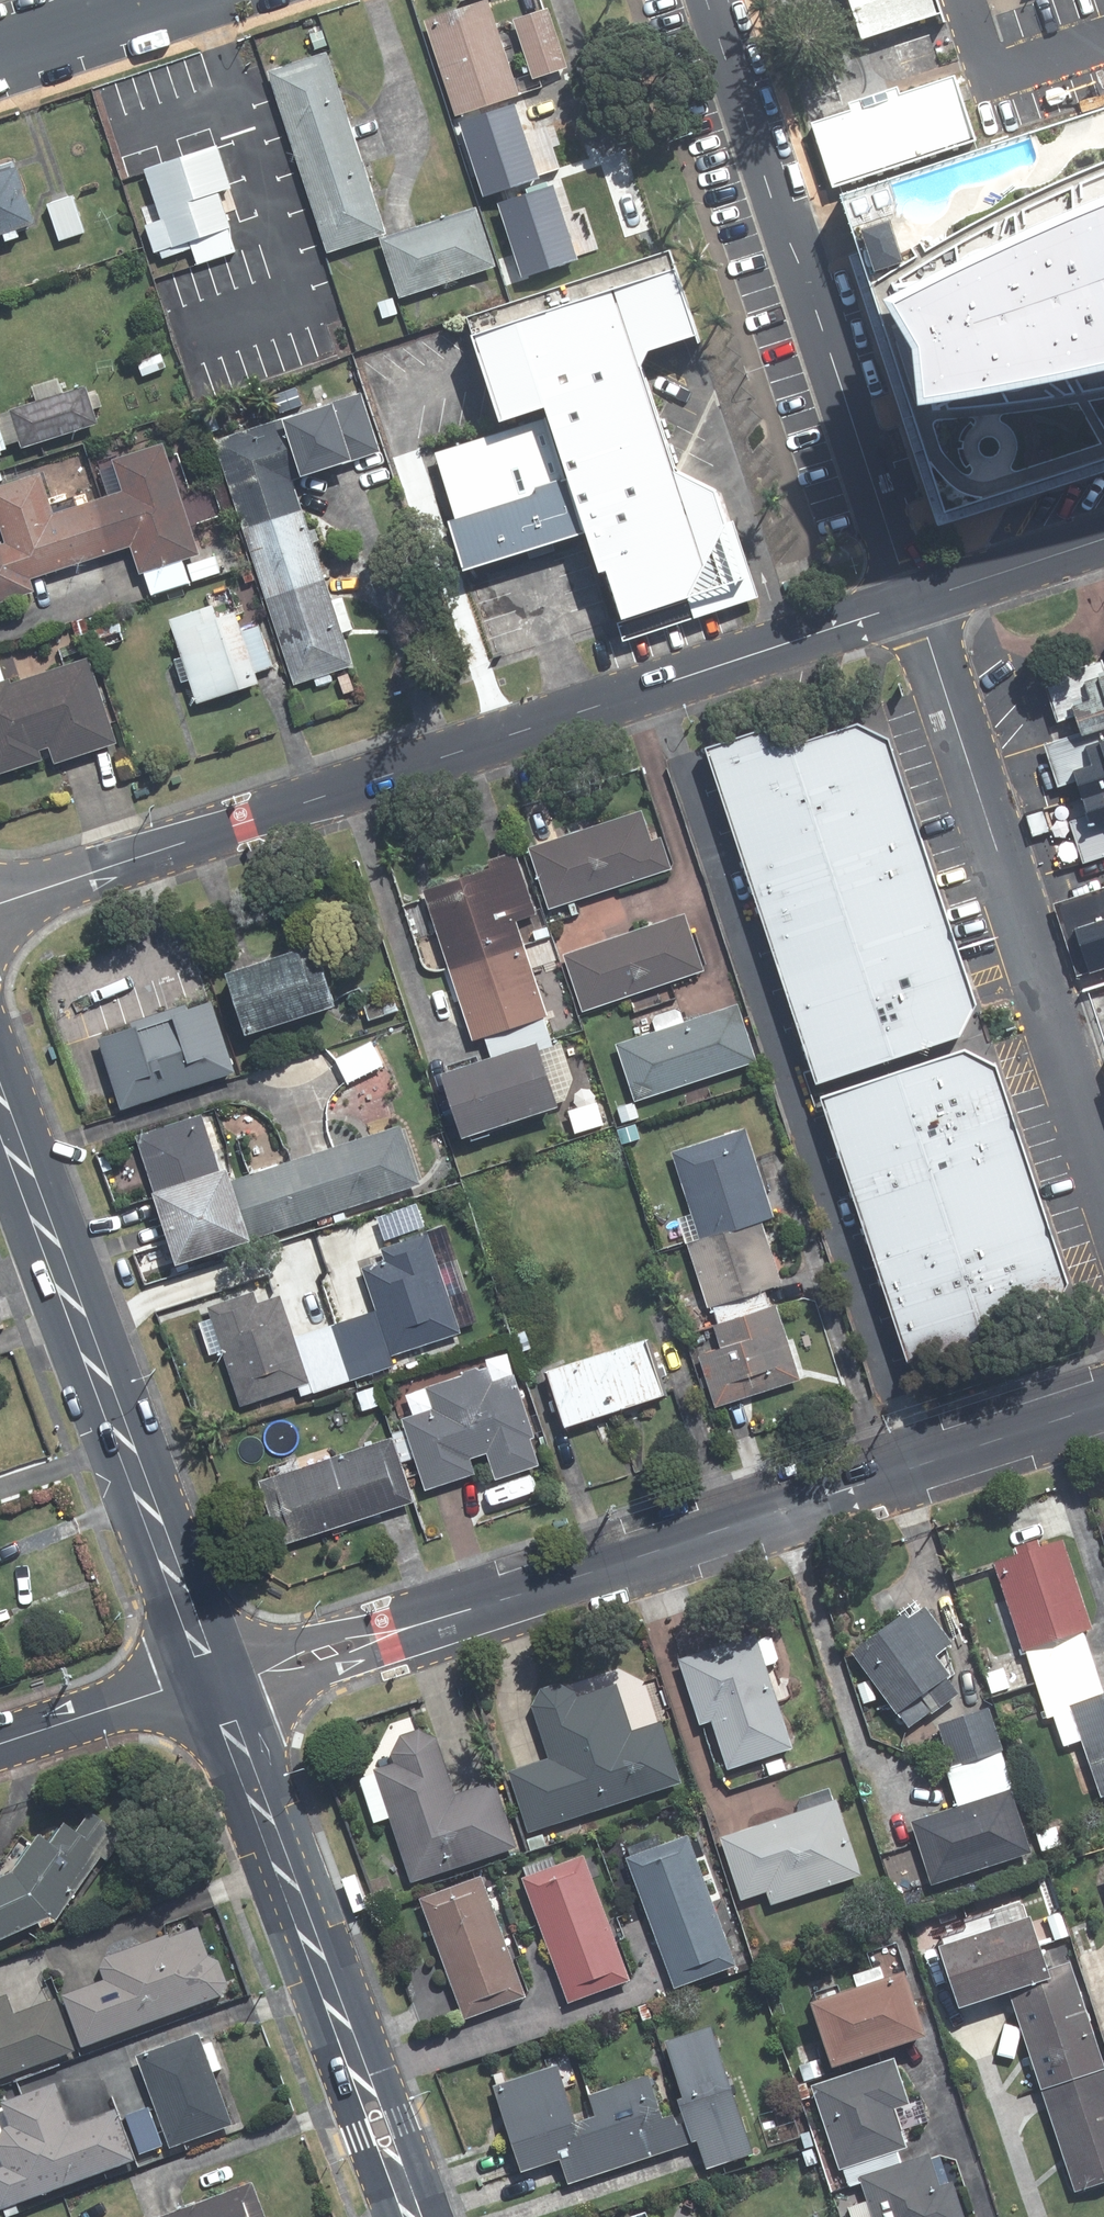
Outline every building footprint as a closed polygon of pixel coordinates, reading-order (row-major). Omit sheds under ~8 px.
[(939,0),(844,0),(858,42),(944,14),(939,0)] [(482,3),(420,22),(450,117),(455,116),(461,136),(522,117),(515,95),(512,96),(482,3)] [(542,10),(508,22),(528,80),(562,69),(542,10)] [(321,54),(262,73),(292,163),(351,144),(321,54)] [(855,101),(857,107),(819,119),(840,183),(981,138),(961,74),(899,94),(898,87),(855,101)] [(843,194),(945,511),(1103,460),(1103,108),(843,194)] [(577,239),(558,179),(572,175),(561,139),(547,142),(542,129),(528,133),(522,117),(461,136),(468,158),(480,154),(493,195),(485,197),(489,211),(498,208),(518,269),(533,265),(530,253),(577,239)] [(351,144),(292,163),(321,254),(381,235),(351,144)] [(623,145),(586,156),(614,245),(651,234),(623,145)] [(156,222),(139,228),(149,255),(157,252),(159,258),(187,248),(193,265),(230,253),(211,194),(225,189),(210,146),(138,170),(156,222)] [(0,173),(0,242),(12,239),(10,231),(27,225),(9,170),(0,173)] [(66,197),(42,207),(55,242),(80,233),(66,197)] [(469,209),(375,241),(394,299),(489,267),(469,209)] [(530,427),(551,420),(555,430),(447,465),(484,581),(592,546),(594,550),(595,554),(605,586),(613,584),(629,635),(746,594),(716,505),(678,485),(649,388),(646,378),(653,363),(702,348),(675,264),(472,331),(505,436),(530,427)] [(388,299),(373,304),(377,316),(392,311),(388,299)] [(156,355),(133,363),(138,377),(162,369),(156,355)] [(12,442),(15,450),(91,425),(86,411),(97,407),(93,394),(82,398),(79,387),(56,394),(51,379),(25,387),(30,403),(0,413),(0,446),(12,442)] [(321,406),(269,423),(287,481),(374,453),(358,403),(325,414),(321,406)] [(269,423),(209,443),(238,530),(297,511),(287,481),(269,423)] [(108,467),(95,472),(104,497),(121,548),(125,547),(134,575),(140,574),(147,597),(216,574),(210,557),(178,568),(176,561),(193,556),(186,534),(218,523),(204,482),(173,492),(156,444),(106,461),(108,467)] [(104,497),(71,508),(68,499),(45,506),(34,474),(0,486),(0,545),(11,541),(24,581),(121,548),(104,497)] [(297,511),(238,530),(261,600),(320,581),(308,544),(314,543),(311,531),(305,534),(297,511)] [(28,592),(24,581),(11,541),(0,545),(0,601),(28,592)] [(241,576),(227,580),(230,588),(244,584),(241,576)] [(261,600),(289,685),(348,666),(338,633),(346,631),(336,598),(327,601),(320,581),(261,600)] [(175,660),(169,661),(176,684),(184,682),(191,705),(252,685),(249,674),(267,668),(255,629),(235,636),(228,614),(210,620),(207,609),(164,622),(175,660)] [(80,620),(67,624),(72,638),(85,634),(80,620)] [(113,624),(90,631),(95,649),(119,641),(113,624)] [(1037,682),(1050,725),(1066,719),(1072,736),(1103,726),(1103,660),(1037,682)] [(109,745),(81,661),(4,686),(3,682),(0,683),(0,773),(36,761),(34,753),(43,750),(48,766),(109,745)] [(333,679),(339,695),(349,692),(343,675),(333,679)] [(768,726),(702,747),(814,1086),(961,1038),(978,1005),(889,737),(857,721),(797,741),(768,726)] [(1039,747),(1052,788),(1065,784),(1071,803),(1103,792),(1103,726),(1072,736),(1039,747)] [(1076,819),(1063,823),(1077,865),(1103,856),(1103,792),(1071,803),(1076,819)] [(559,828),(563,837),(524,849),(544,910),(665,870),(656,839),(645,843),(636,813),(577,832),(575,823),(559,828)] [(483,871),(417,892),(444,971),(517,947),(510,925),(533,917),(512,853),(481,863),(483,871)] [(1057,907),(1066,935),(1103,923),(1103,891),(1057,907)] [(680,915),(557,956),(577,1013),(699,973),(680,915)] [(517,947),(444,971),(467,1042),(481,1037),(537,1018),(540,1017),(517,947)] [(287,954),(214,977),(234,1037),(323,1009),(307,958),(290,964),(287,954)] [(390,999),(361,1008),(364,1020),(393,1012),(390,999)] [(162,1018),(163,1023),(127,1034),(126,1030),(92,1040),(114,1111),(228,1076),(206,1004),(162,1018)] [(647,1019),(651,1033),(611,1046),(629,1102),(751,1063),(733,1006),(680,1024),(675,1010),(647,1019)] [(487,1058),(430,1077),(452,1142),(547,1110),(545,1104),(558,1099),(567,1080),(556,1045),(546,1047),(537,1018),(481,1037),(487,1058)] [(366,1043),(332,1060),(343,1082),(377,1065),(366,1043)] [(966,1049),(821,1098),(909,1362),(1041,1319),(1070,1282),(997,1064),(966,1049)] [(599,1103),(587,1106),(594,1129),(605,1126),(599,1103)] [(629,1103),(613,1108),(618,1124),(634,1118),(629,1103)] [(308,1221),(289,1162),(219,1185),(207,1152),(214,1150),(205,1124),(199,1125),(196,1116),(130,1138),(148,1193),(142,1196),(165,1267),(308,1221)] [(633,1125),(616,1129),(620,1145),(637,1140),(633,1125)] [(327,1215),(414,1186),(395,1127),(289,1162),(308,1221),(313,1219),(316,1226),(330,1222),(327,1215)] [(686,1216),(675,1219),(683,1245),(756,1222),(768,1219),(740,1130),(666,1153),(686,1216)] [(756,1222),(683,1245),(702,1307),(709,1305),(714,1324),(764,1309),(758,1289),(775,1284),(756,1222)] [(436,1279),(449,1274),(438,1242),(426,1245),(422,1234),(375,1250),(380,1263),(358,1271),(372,1311),(331,1325),(351,1379),(406,1360),(403,1351),(456,1334),(436,1279)] [(249,1294),(203,1310),(238,1408),(292,1388),(296,1398),(351,1379),(331,1325),(291,1340),(276,1296),(253,1304),(249,1294)] [(717,1350),(694,1357),(710,1408),(793,1383),(770,1308),(764,1309),(714,1324),(709,1327),(717,1350)] [(521,1333),(511,1336),(517,1353),(527,1350),(521,1333)] [(637,1342),(539,1374),(558,1430),(656,1397),(637,1342)] [(428,1412),(397,1421),(419,1491),(469,1476),(464,1459),(482,1454),(490,1480),(533,1467),(524,1440),(528,1439),(509,1377),(487,1383),(483,1371),(473,1374),(471,1369),(456,1373),(457,1378),(421,1390),(428,1412)] [(353,1394),(359,1412),(376,1407),(370,1388),(353,1394)] [(386,1440),(253,1484),(274,1548),(407,1504),(386,1440)] [(1010,1546),(1013,1555),(992,1561),(1032,1682),(1087,1664),(1076,1630),(1088,1627),(1059,1540),(1035,1548),(1031,1540),(1010,1546)] [(12,1604),(0,1571),(0,1607),(12,1604)] [(898,1612),(846,1652),(904,1726),(924,1711),(926,1715),(953,1693),(940,1676),(943,1674),(929,1654),(946,1641),(918,1605),(902,1618),(898,1612)] [(675,1660),(695,1724),(707,1720),(722,1768),(786,1748),(760,1665),(773,1661),(765,1632),(675,1660)] [(1032,1682),(1042,1713),(1047,1711),(1058,1745),(1078,1738),(1096,1795),(1103,1792),(1103,1689),(1096,1692),(1087,1664),(1032,1682)] [(999,1667),(981,1673),(987,1693),(1005,1687),(999,1667)] [(853,1683),(860,1704),(872,1700),(866,1680),(853,1683)] [(609,1682),(571,1695),(570,1691),(552,1681),(533,1687),(525,1704),(543,1758),(503,1771),(523,1832),(676,1782),(656,1722),(625,1732),(619,1713),(609,1682)] [(983,1708),(934,1723),(948,1766),(996,1751),(983,1708)] [(387,1751),(389,1759),(376,1785),(405,1880),(511,1846),(491,1781),(448,1795),(430,1738),(413,1729),(395,1735),(387,1751)] [(906,1820),(916,1852),(905,1855),(912,1879),(923,1875),(926,1884),(1025,1852),(1007,1794),(1010,1793),(996,1751),(948,1766),(941,1769),(953,1805),(906,1820)] [(779,1759),(762,1765),(765,1775),(782,1769),(779,1759)] [(793,1797),(798,1811),(715,1838),(736,1899),(762,1890),(766,1903),(856,1874),(832,1800),(827,1801),(822,1787),(793,1797)] [(47,1922),(50,1927),(68,1919),(112,1856),(116,1860),(135,1834),(101,1810),(87,1830),(75,1821),(60,1842),(49,1834),(23,1871),(0,1881),(0,1943),(47,1922)] [(1033,1832),(1039,1851),(1058,1844),(1051,1826),(1033,1832)] [(539,1833),(522,1838),(526,1850),(542,1844),(539,1833)] [(626,1856),(621,1857),(669,1988),(730,1966),(682,1834),(655,1843),(652,1836),(622,1847),(626,1856)] [(522,1876),(517,1878),(563,2003),(624,1981),(577,1856),(550,1866),(547,1856),(518,1867),(522,1876)] [(999,1869),(980,1875),(984,1886),(1003,1880),(999,1869)] [(474,1875),(413,1898),(459,2019),(520,1996),(474,1875)] [(1042,1916),(1051,1941),(1065,1936),(1057,1911),(1042,1916)] [(1018,1915),(927,1945),(948,2007),(1003,1989),(1039,1977),(1036,1970),(1018,1915)] [(113,1957),(109,1967),(112,1978),(72,1994),(92,2046),(231,1993),(235,1983),(227,1959),(218,1955),(206,1925),(178,1936),(177,1933),(113,1957)] [(762,1951),(749,1955),(752,1966),(766,1962),(762,1951)] [(1039,1977),(1003,1989),(1036,2089),(1100,2068),(1064,1961),(1036,1970),(1039,1977)] [(896,1972),(801,2004),(823,2068),(917,2037),(896,1972)] [(82,2051),(62,1999),(23,2015),(15,1993),(1,1997),(0,1994),(0,2081),(82,2051)] [(648,2002),(634,2007),(639,2021),(653,2016),(648,2002)] [(683,2119),(690,2140),(700,2169),(746,2154),(705,2027),(658,2042),(683,2119)] [(144,2056),(179,2147),(241,2124),(221,2071),(230,2068),(220,2041),(211,2045),(206,2033),(144,2056)] [(854,2178),(897,2163),(892,2149),(902,2146),(889,2109),(905,2104),(889,2057),(806,2085),(834,2169),(839,2168),(845,2186),(855,2182),(854,2178)] [(817,2058),(800,2063),(805,2080),(822,2075),(817,2058)] [(551,2065),(488,2085),(516,2170),(555,2158),(562,2182),(607,2167),(591,2115),(569,2122),(551,2065)] [(1036,2089),(1070,2191),(1103,2180),(1103,2080),(1100,2068),(1036,2089)] [(690,2140),(683,2119),(668,2124),(665,2115),(655,2118),(641,2076),(584,2094),(591,2115),(607,2167),(690,2140)] [(9,2102),(17,2125),(12,2126),(4,2145),(25,2202),(143,2159),(124,2110),(78,2127),(61,2083),(9,2102)] [(156,2107),(134,2115),(149,2153),(170,2146),(156,2107)] [(797,2134),(801,2147),(809,2145),(805,2131),(797,2134)] [(807,2148),(797,2152),(803,2166),(812,2163),(807,2148)] [(861,2201),(843,2208),(846,2216),(959,2216),(947,2180),(936,2184),(925,2154),(897,2163),(854,2178),(855,2182),(861,2201)] [(172,2215),(173,2216),(274,2216),(261,2181),(172,2215)]
